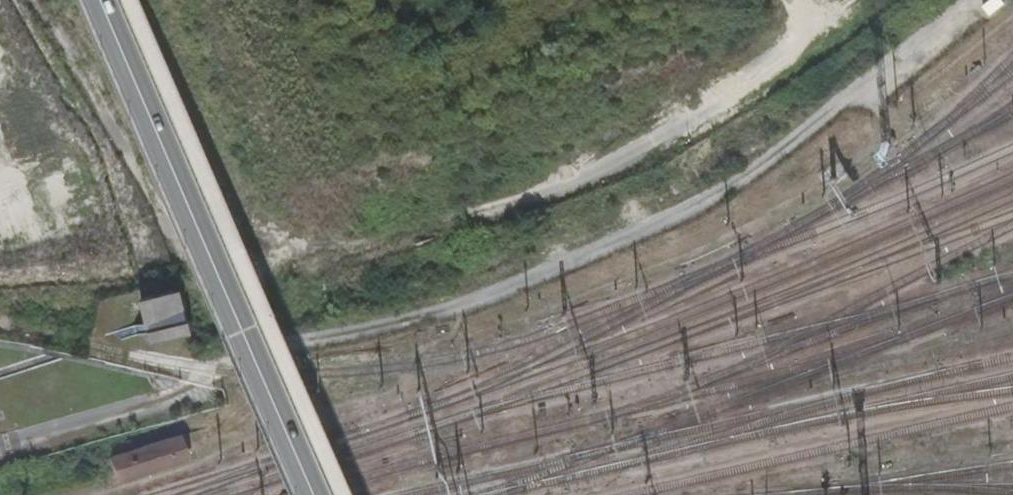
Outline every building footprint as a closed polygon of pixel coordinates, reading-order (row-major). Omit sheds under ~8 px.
[(191,330),(180,289),(140,299),(152,341),(191,330)] [(178,436),(109,459),(117,483),(185,461),(178,436)]
